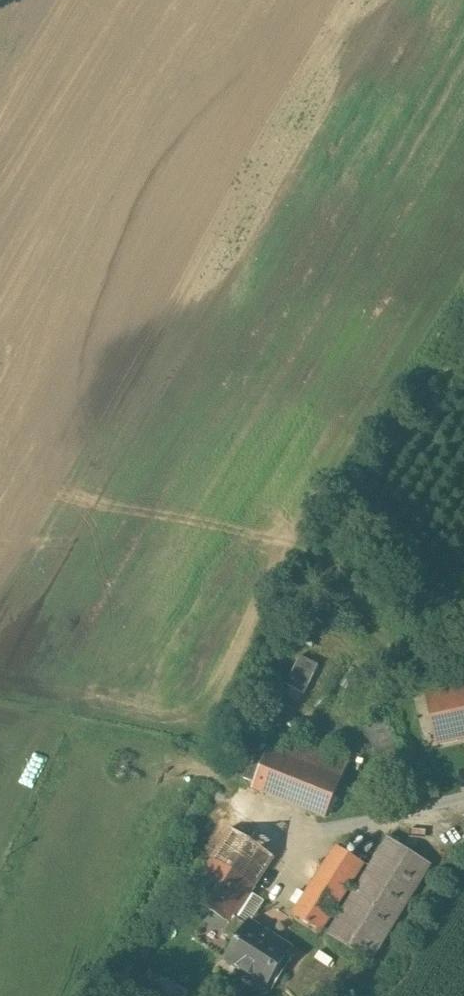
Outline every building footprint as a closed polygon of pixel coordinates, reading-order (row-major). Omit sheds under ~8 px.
[(428,695),(438,742),(463,736),(463,687),(428,695)] [(382,717),(365,725),(393,780),(410,771),(382,717)] [(282,753),(253,741),(237,779),(324,815),(347,758),(289,735),(282,753)] [(271,853),(231,829),(213,856),(199,846),(196,851),(210,860),(186,896),(226,923),(233,915),(271,853)] [(426,863),(386,839),(328,935),(367,959),(426,863)] [(360,862),(333,844),(290,912),(317,929),(360,862)] [(233,915),(226,923),(219,933),(232,943),(223,957),(263,984),(286,948),(246,921),(244,923),(233,915)]
